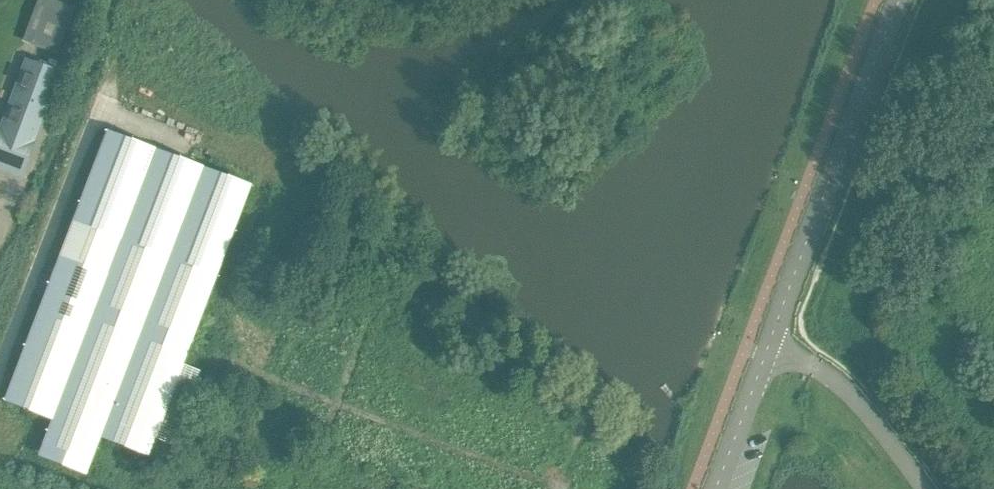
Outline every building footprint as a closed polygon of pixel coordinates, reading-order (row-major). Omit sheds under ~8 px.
[(21,176),(59,73),(25,62),(0,130),(0,168),(21,176)] [(184,365),(252,186),(106,130),(3,401),(51,419),(42,443),(60,450),(60,453),(61,455),(62,457),(65,459),(67,459),(70,459),(72,457),(74,455),(91,462),(101,438),(149,456),(156,438),(172,445),(200,371),(184,365)]
